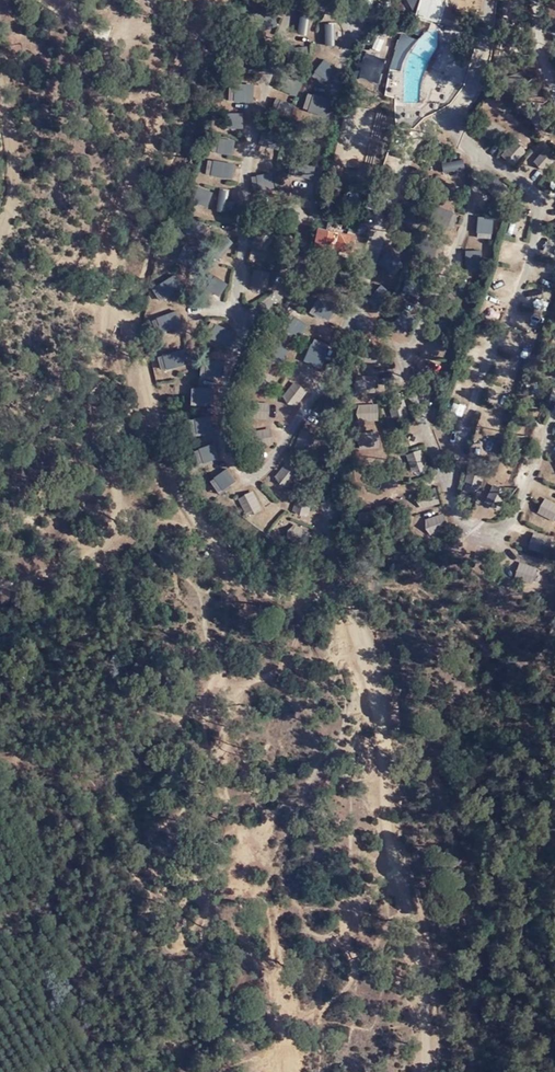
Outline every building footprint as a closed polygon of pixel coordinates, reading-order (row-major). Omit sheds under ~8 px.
[(417,15),(440,22),(447,0),(421,0),(417,15)] [(335,45),(335,22),(325,22),(325,45),(335,45)] [(383,68),(387,57),(366,51),(363,61),(383,68)] [(319,55),(310,69),(328,81),(337,67),(319,55)] [(361,69),(360,81),(381,83),(382,71),(361,69)] [(255,103),(254,83),(221,84),(222,129),(244,128),(244,103),(255,103)] [(308,94),(304,117),(327,121),(331,98),(308,94)] [(538,130),(551,119),(541,107),(528,117),(538,130)] [(500,140),(502,126),(488,124),(487,138),(500,140)] [(261,145),(280,149),(283,135),(265,130),(261,145)] [(214,136),(212,152),(233,155),(236,139),(214,136)] [(514,139),(500,156),(516,169),(530,153),(514,139)] [(543,171),(554,159),(554,155),(547,147),(533,160),(543,171)] [(211,158),(206,173),(232,180),(237,165),(211,158)] [(313,180),(317,164),(299,160),(294,176),(313,180)] [(273,172),(256,175),(259,191),(275,188),(273,172)] [(219,188),(217,210),(227,211),(230,189),(219,188)] [(210,204),(213,192),(202,189),(199,201),(210,204)] [(492,238),(495,218),(479,216),(476,236),(492,238)] [(513,219),(512,235),(527,236),(528,220),(513,219)] [(252,245),(268,251),(275,234),(258,227),(252,245)] [(350,257),(353,237),(318,231),(315,251),(350,257)] [(185,243),(179,259),(198,266),(204,251),(185,243)] [(267,291),(270,271),(253,268),(250,289),(267,291)] [(153,289),(162,301),(184,285),(175,273),(153,289)] [(219,296),(228,284),(214,274),(205,286),(219,296)] [(317,298),(313,314),(332,320),(336,303),(317,298)] [(404,335),(417,319),(405,309),(391,324),(404,335)] [(293,316),(282,334),(296,342),(307,324),(293,316)] [(219,325),(213,339),(230,347),(236,332),(219,325)] [(321,368),(330,344),(312,337),(303,361),(321,368)] [(184,348),(162,354),(167,369),(188,363),(184,348)] [(222,376),(223,360),(205,360),(205,375),(222,376)] [(356,393),(376,393),(376,375),(356,375),(356,393)] [(294,381),(282,398),(296,408),(308,391),(294,381)] [(213,387),(195,387),(195,402),(213,402),(213,387)] [(405,398),(388,400),(391,419),(408,416),(405,398)] [(379,404),(357,404),(357,420),(379,420),(379,404)] [(212,432),(211,415),(196,416),(197,433),(212,432)] [(358,448),(381,447),(379,420),(356,421),(358,448)] [(301,428),(294,448),(310,454),(317,434),(301,428)] [(213,441),(190,451),(196,465),(219,456),(213,441)] [(287,488),(300,471),(286,460),(273,477),(287,488)] [(222,490),(237,481),(228,468),(214,477),(222,490)] [(464,484),(480,489),(484,475),(468,470),(464,484)] [(381,478),(381,486),(398,486),(398,477),(381,478)] [(498,507),(505,488),(492,483),(485,502),(498,507)] [(253,490),(238,500),(248,516),(263,507),(253,490)] [(554,517),(554,502),(544,497),(537,512),(554,520),(554,517)] [(310,511),(311,501),(294,499),(293,509),(310,511)] [(424,516),(425,529),(447,527),(446,514),(424,516)] [(527,548),(544,554),(550,537),(533,531),(527,548)] [(535,565),(508,561),(505,578),(533,581),(535,565)]
